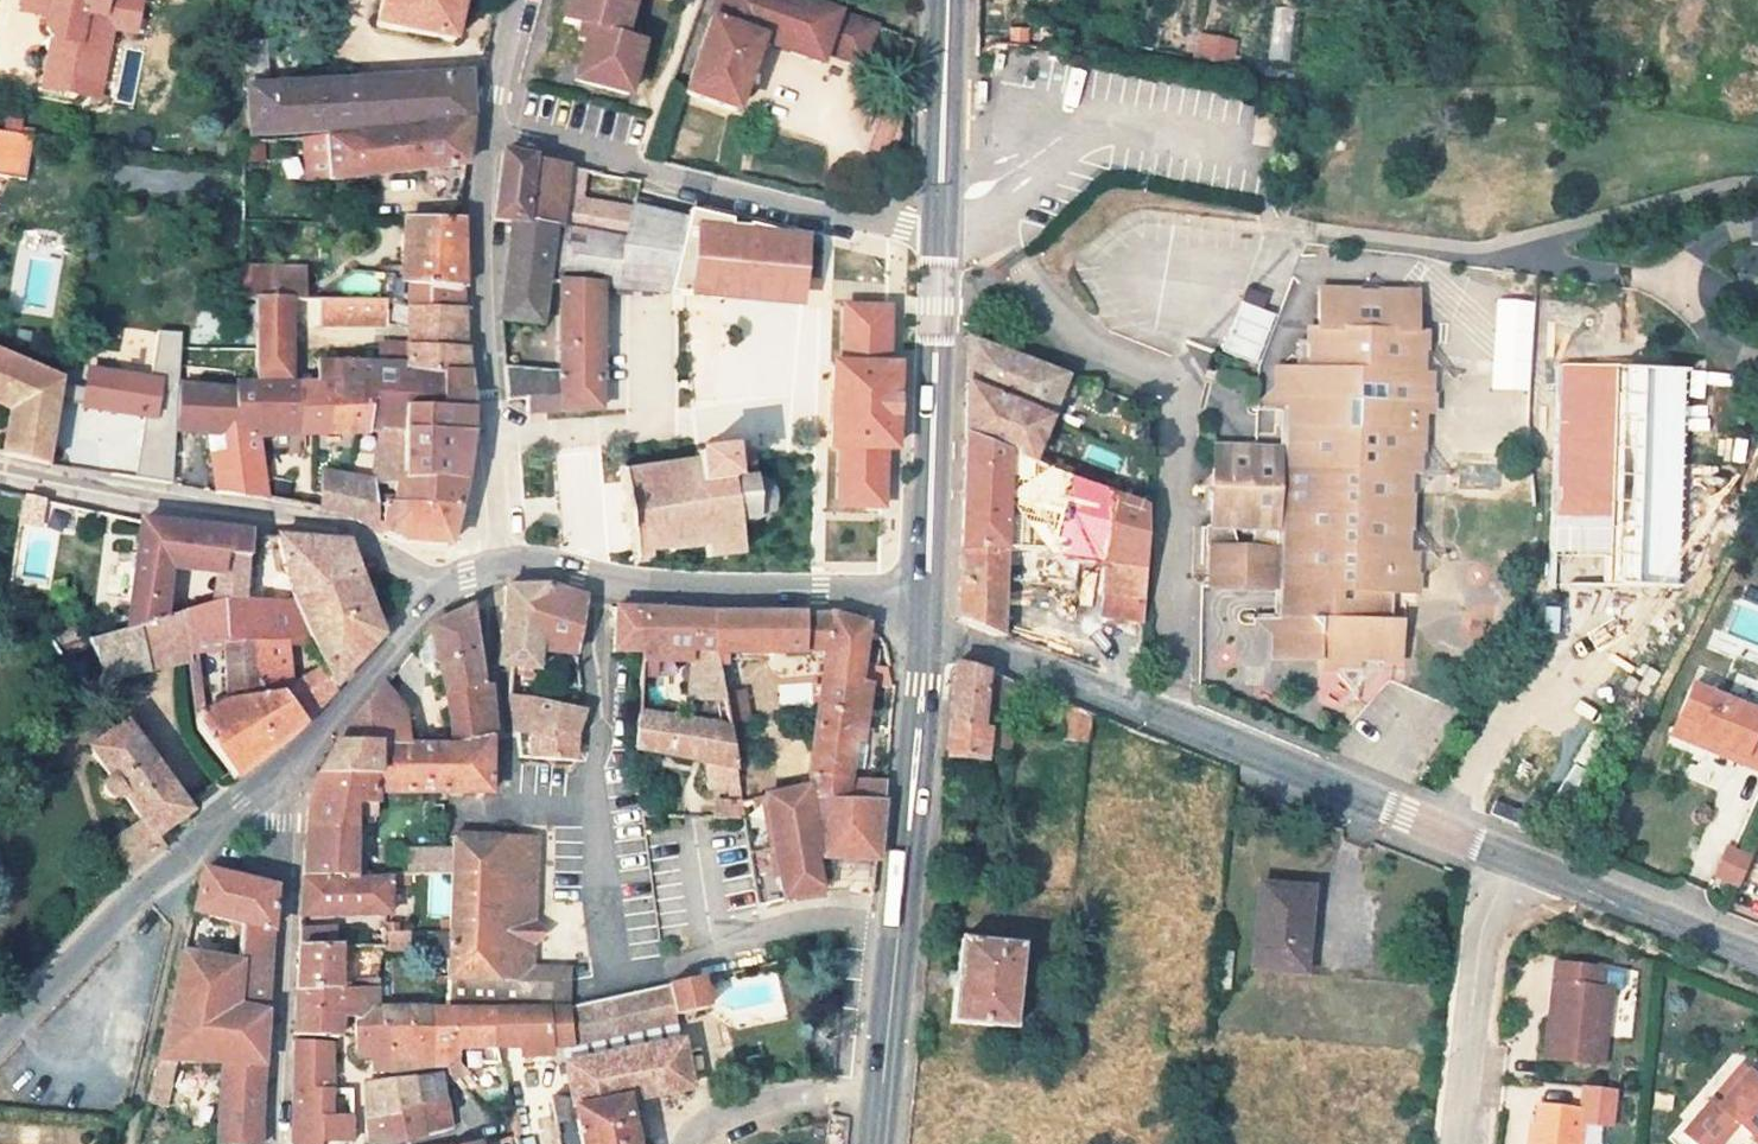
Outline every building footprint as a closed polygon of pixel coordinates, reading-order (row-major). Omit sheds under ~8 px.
[(72,90),(97,96),(113,23),(106,15),(109,0),(25,0),(24,4),(51,12),(48,25),(54,36),(42,83),(72,90)] [(113,23),(137,28),(142,0),(109,0),(106,15),(113,23)] [(381,24),(458,39),(467,1),(480,4),(481,0),(386,0),(381,24)] [(562,21),(586,29),(579,62),(574,80),(629,93),(634,75),(642,44),(624,40),(633,5),(637,6),(639,0),(568,0),(562,21)] [(879,30),(799,0),(718,0),(684,94),(734,111),(763,37),(824,60),(827,51),(866,67),(879,30)] [(1272,13),(1270,62),(1290,63),(1291,13),(1272,13)] [(1242,40),(1198,32),(1192,61),(1237,70),(1242,40)] [(158,65),(164,40),(140,34),(134,59),(158,65)] [(247,91),(253,139),(326,132),(474,119),(475,111),(485,67),(267,89),(272,47),(246,44),(245,49),(242,85),(242,91),(247,91)] [(331,174),(469,160),(474,119),(326,132),(331,174)] [(0,130),(0,175),(1,175),(32,180),(39,137),(0,130)] [(494,216),(517,221),(546,227),(625,240),(630,212),(573,203),(578,170),(503,158),(494,216)] [(691,223),(675,289),(703,292),(729,294),(730,285),(799,292),(801,272),(810,273),(814,237),(754,221),(754,224),(736,222),(737,217),(695,206),(692,216),(691,223)] [(538,274),(556,276),(592,281),(639,283),(675,289),(691,223),(630,212),(625,240),(546,227),(538,274)] [(385,298),(408,299),(466,300),(466,218),(460,219),(413,219),(410,274),(386,274),(385,298)] [(506,282),(503,316),(527,317),(538,274),(546,227),(517,221),(506,282)] [(318,296),(377,298),(383,298),(385,298),(386,274),(341,273),(341,267),(243,263),(240,293),(249,294),(282,295),(318,296)] [(597,404),(593,319),(592,281),(556,276),(560,354),(505,357),(507,393),(523,392),(524,405),(597,404)] [(729,294),(799,301),(799,292),(730,285),(729,294)] [(1425,286),(1321,286),(1321,328),(1311,327),(1311,366),(1277,366),(1277,388),(1254,410),(1288,410),(1288,445),(1215,445),(1215,526),(1286,526),(1286,619),(1256,619),(1272,637),(1272,648),(1260,649),(1271,661),(1327,660),(1326,639),(1308,610),(1392,614),(1393,592),(1417,594),(1419,554),(1410,554),(1411,527),(1415,527),(1417,491),(1426,471),(1426,438),(1434,438),(1435,372),(1426,372),(1426,349),(1431,349),(1431,338),(1434,336),(1434,316),(1425,316),(1425,286)] [(249,294),(244,364),(276,364),(280,317),(282,295),(249,294)] [(377,298),(318,296),(317,323),(349,324),(349,319),(383,320),(383,298),(377,298)] [(373,346),(373,357),(469,361),(468,338),(467,330),(466,300),(408,299),(407,333),(380,332),(379,347),(373,346)] [(1496,301),(1491,390),(1527,392),(1532,302),(1496,301)] [(856,303),(854,361),(837,363),(835,442),(845,443),(845,502),(860,504),(859,535),(883,536),(886,451),(886,444),(897,444),(899,362),(890,362),(892,304),(856,303)] [(1600,309),(1599,360),(1636,360),(1636,309),(1600,309)] [(1024,467),(1058,377),(980,342),(962,334),(958,443),(1024,467)] [(5,450),(53,459),(73,377),(0,351),(0,398),(17,403),(5,450)] [(471,374),(469,361),(373,357),(317,355),(318,364),(276,364),(244,364),(243,375),(174,376),(174,423),(219,425),(219,487),(251,491),(264,494),(274,495),(287,497),(310,502),(330,507),(340,509),(350,512),(359,515),(366,518),(377,523),(379,499),(379,472),(396,472),(392,398),(427,397),(429,373),(471,374)] [(1602,558),(1597,587),(1675,590),(1684,372),(1613,370),(1556,366),(1548,558),(1602,558)] [(156,417),(162,378),(92,367),(86,406),(156,417)] [(396,472),(463,474),(468,449),(471,434),(472,423),(473,414),(473,401),(471,374),(429,373),(427,397),(392,398),(396,472)] [(764,475),(761,476),(758,447),(745,448),(745,442),(708,446),(711,479),(706,482),(687,458),(627,468),(638,564),(651,563),(651,554),(712,548),(718,559),(750,554),(749,526),(765,523),(775,516),(779,510),(780,506),(781,498),(779,490),(777,485),(776,482),(773,478),(770,477),(764,475)] [(1132,650),(1135,515),(1024,467),(958,443),(952,624),(1001,643),(1001,637),(1006,548),(1090,579),(1091,625),(1100,625),(1101,650),(1132,650)] [(379,499),(455,502),(463,474),(396,472),(379,472),(379,499)] [(379,499),(377,523),(396,531),(446,535),(455,502),(379,499)] [(144,515),(129,632),(169,619),(175,567),(215,569),(212,604),(234,605),(244,603),(250,530),(144,515)] [(342,535),(276,530),(300,591),(315,628),(319,638),(327,660),(335,679),(378,626),(342,535)] [(1280,543),(1212,542),(1211,587),(1279,588),(1280,543)] [(538,638),(576,638),(584,593),(584,590),(545,577),(505,579),(510,613),(501,655),(514,657),(542,660),(538,638)] [(300,591),(264,604),(272,630),(240,635),(258,676),(287,680),(300,720),(335,679),(327,660),(302,667),(292,637),(315,628),(300,591)] [(644,606),(619,599),(620,642),(620,644),(646,643),(644,606)] [(234,605),(240,635),(272,630),(264,604),(244,603),(234,605)] [(183,615),(188,642),(225,638),(230,693),(198,707),(200,717),(238,769),(281,737),(293,727),(300,720),(287,680),(258,676),(240,635),(234,605),(212,604),(183,615)] [(692,651),(694,718),(731,727),(730,718),(725,685),(721,654),(716,617),(673,611),(660,609),(644,606),(646,643),(647,675),(661,675),(661,666),(657,665),(657,651),(692,651)] [(425,629),(427,633),(464,739),(492,739),(496,739),(493,683),(487,683),(467,611),(425,629)] [(115,672),(189,650),(188,642),(183,615),(169,619),(129,632),(92,644),(77,637),(58,645),(80,678),(115,672)] [(822,658),(823,621),(716,617),(721,654),(822,658)] [(833,621),(823,621),(822,658),(853,658),(861,624),(841,621),(833,621)] [(542,660),(585,665),(576,638),(538,638),(542,660)] [(853,658),(822,658),(818,686),(847,689),(853,658)] [(982,713),(1019,723),(1022,682),(990,668),(953,661),(945,752),(981,755),(982,713)] [(750,684),(725,685),(730,718),(754,716),(750,684)] [(1754,771),(1757,762),(1757,703),(1756,703),(1752,713),(1689,685),(1665,738),(1690,746),(1695,735),(1737,753),(1733,764),(1754,771)] [(859,690),(847,689),(818,686),(809,786),(883,794),(887,753),(872,752),(870,770),(850,766),(859,690)] [(553,721),(582,716),(586,692),(517,687),(520,722),(553,721)] [(408,707),(381,688),(338,739),(375,738),(411,739),(408,707)] [(740,789),(731,727),(694,718),(649,709),(651,756),(712,766),(713,788),(740,789)] [(1507,780),(1551,797),(1560,772),(1571,775),(1593,721),(1560,710),(1549,740),(1526,731),(1507,780)] [(583,739),(583,723),(550,727),(551,742),(555,742),(583,739)] [(159,829),(186,808),(117,725),(78,747),(97,771),(96,774),(95,777),(95,781),(96,784),(96,786),(98,789),(99,790),(103,792),(106,792),(109,792),(113,792),(128,811),(97,829),(130,866),(166,839),(159,829)] [(320,779),(377,776),(375,738),(338,739),(323,771),(320,779)] [(493,787),(492,739),(464,739),(411,739),(375,738),(377,776),(379,792),(442,790),(493,787)] [(309,806),(305,873),(352,873),(351,829),(361,830),(359,804),(380,804),(379,792),(377,776),(320,779),(309,806)] [(883,794),(809,786),(809,792),(815,838),(820,886),(821,891),(821,895),(874,889),(883,794)] [(764,797),(778,901),(818,896),(821,895),(821,891),(820,886),(815,838),(809,792),(764,797)] [(452,923),(449,976),(447,1010),(471,1009),(504,1008),(564,1006),(567,970),(530,966),(532,943),(546,933),(535,918),(542,838),(511,836),(495,835),(457,834),(456,871),(452,923)] [(1705,834),(1689,871),(1709,880),(1726,843),(1705,834)] [(1725,851),(1715,878),(1740,887),(1750,861),(1725,851)] [(456,871),(452,854),(381,854),(382,872),(390,872),(456,871)] [(223,1138),(266,1138),(267,1092),(269,1060),(271,1015),(277,943),(278,913),(279,882),(206,861),(197,900),(251,912),(242,952),(188,940),(161,1052),(223,1066),(223,1138)] [(388,913),(390,872),(382,872),(352,873),(305,873),(304,915),(388,913)] [(1315,914),(1261,909),(1252,980),(1306,986),(1315,914)] [(388,953),(408,953),(405,929),(388,931),(387,947),(388,953)] [(371,947),(387,947),(388,931),(372,930),(371,947)] [(952,1019),(1013,1025),(1022,945),(961,937),(952,1019)] [(371,947),(370,994),(387,995),(388,953),(387,947),(371,947)] [(348,995),(346,948),(302,950),(300,996),(348,995)] [(1567,957),(1553,1058),(1615,1067),(1624,989),(1612,988),(1615,962),(1567,957)] [(387,995),(370,994),(348,995),(300,996),(300,1032),(345,1030),(345,1017),(363,1016),(365,1045),(374,1044),(375,1055),(386,1054),(387,1064),(400,1064),(390,1011),(387,995)] [(667,1012),(673,1031),(698,1022),(691,996),(665,1003),(667,1012)] [(676,1052),(673,1031),(667,1012),(665,1003),(662,1003),(593,1005),(583,1006),(576,1006),(580,1049),(557,1058),(560,1075),(676,1052)] [(504,1008),(509,1061),(531,1055),(535,1066),(557,1058),(580,1049),(576,1006),(564,1006),(504,1008)] [(504,1008),(471,1009),(492,1072),(498,1067),(510,1068),(509,1061),(504,1008)] [(481,1081),(492,1072),(471,1009),(447,1010),(436,1010),(445,1060),(462,1058),(476,1068),(481,1081)] [(390,1011),(400,1064),(423,1061),(416,1010),(390,1011)] [(423,1061),(445,1060),(436,1010),(416,1010),(423,1061)] [(308,1139),(327,1139),(326,1110),(337,1110),(338,1083),(337,1034),(298,1034),(295,1126),(296,1132),(297,1134),(299,1136),(303,1138),(305,1139),(308,1139)] [(623,1114),(685,1102),(676,1052),(560,1075),(565,1103),(568,1123),(548,1128),(551,1143),(628,1143),(623,1114)] [(377,1102),(425,1098),(425,1096),(424,1066),(376,1069),(377,1102)] [(1738,1066),(1708,1099),(1714,1105),(1745,1071),(1738,1066)] [(1693,1143),(1712,1143),(1731,1122),(1756,1143),(1757,1143),(1757,1083),(1745,1071),(1714,1105),(1708,1099),(1679,1131),(1693,1143)] [(425,1096),(425,1098),(428,1129),(452,1124),(451,1095),(425,1096)] [(391,1137),(428,1129),(425,1098),(377,1102),(378,1127),(386,1126),(391,1137)] [(544,1108),(548,1128),(568,1123),(565,1103),(544,1108)] [(1595,1113),(1551,1108),(1545,1143),(1592,1143),(1595,1113)] [(1744,1141),(1735,1133),(1725,1143),(1741,1143),(1744,1141)] [(449,1141),(450,1143),(486,1143),(483,1134),(449,1141)]
